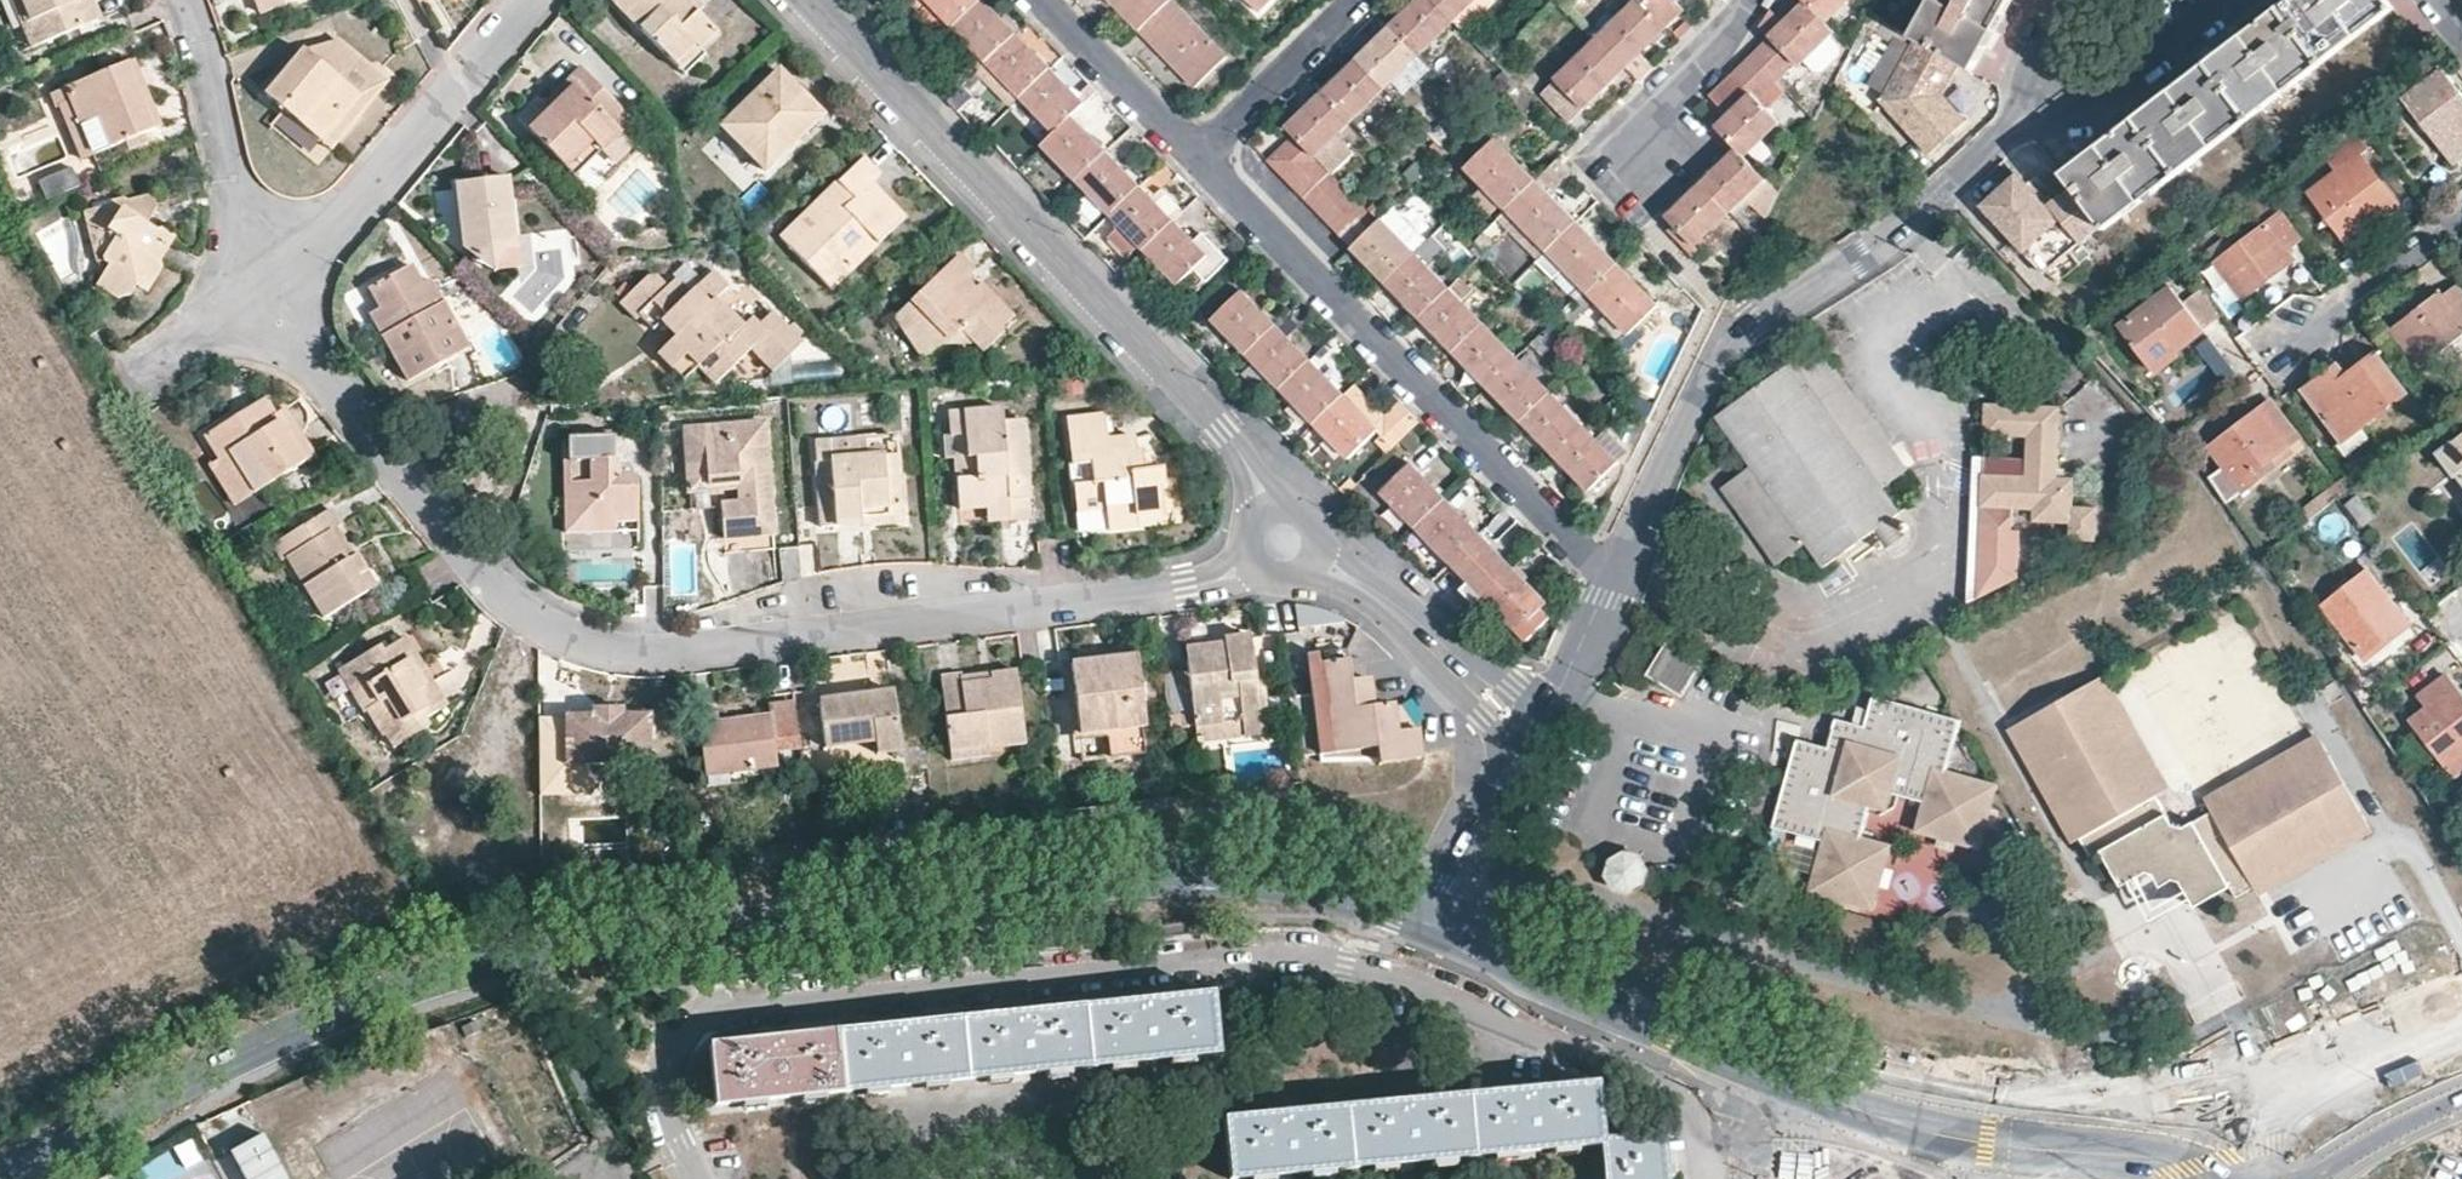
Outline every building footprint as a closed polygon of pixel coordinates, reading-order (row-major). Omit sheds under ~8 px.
[(25,14),(33,11),(29,0),(19,0),(25,14)] [(93,0),(29,0),(33,11),(25,14),(35,37),(98,10),(93,0)] [(261,10),(286,0),(257,0),(261,10)] [(699,13),(686,0),(618,0),(614,4),(676,66),(696,45),(700,48),(716,31),(699,13)] [(699,13),(706,6),(701,0),(686,0),(699,13)] [(862,9),(876,24),(884,15),(882,8),(872,0),(862,9)] [(943,34),(979,0),(923,0),(916,6),(943,34)] [(943,34),(976,71),(1019,32),(987,0),(979,0),(943,34)] [(1168,0),(1112,0),(1139,28),(1168,0)] [(1173,0),(1168,0),(1139,28),(1195,86),(1227,55),(1173,0)] [(1261,12),(1274,0),(1249,0),(1261,12)] [(1434,0),(1416,0),(1391,24),(1420,54),(1455,20),(1434,0)] [(1475,0),(1434,0),(1455,20),(1475,0)] [(1660,17),(1644,0),(1637,0),(1598,37),(1627,67),(1669,26),(1660,17)] [(1660,17),(1678,0),(1644,0),(1660,17)] [(1806,2),(1826,21),(1847,0),(1805,0),(1806,2)] [(1909,34),(1915,38),(1958,61),(1972,68),(1996,24),(2010,0),(1928,0),(1909,34)] [(2385,0),(2285,0),(2244,31),(2204,62),(2247,119),(2391,8),(2385,0)] [(1806,2),(1771,35),(1796,62),(1798,64),(1834,30),(1826,21),(1806,2)] [(1385,89),(1420,54),(1391,24),(1355,59),(1385,89)] [(1019,32),(976,71),(1009,106),(1022,94),(1052,66),(1019,32)] [(1912,42),(1893,32),(1866,80),(1885,90),(1912,42)] [(1796,62),(1771,35),(1765,41),(1758,48),(1783,74),(1796,62)] [(1627,67),(1598,37),(1542,92),(1571,122),(1627,67)] [(356,94),(317,139),(326,148),(386,80),(338,38),(305,48),(356,94)] [(1958,61),(1915,38),(1912,42),(1885,90),(1880,99),(1941,93),(1958,61)] [(706,55),(700,48),(696,45),(676,66),(684,76),(706,55)] [(265,94),(317,139),(356,94),(305,48),(265,94)] [(1752,54),(1746,60),(1771,86),(1777,80),(1783,74),(1758,48),(1752,54)] [(137,120),(140,127),(158,119),(132,54),(67,80),(94,147),(129,132),(126,125),(137,120)] [(1321,93),(1351,122),(1385,89),(1355,59),(1321,93)] [(1733,73),(1758,99),(1771,86),(1746,60),(1740,66),(1733,73)] [(2102,141),(2061,172),(2071,184),(2101,224),(2105,229),(2247,119),(2204,62),(2173,86),(2102,141)] [(1086,101),(1052,66),(1022,94),(1056,130),(1073,114),(1086,101)] [(2402,100),(2450,161),(2461,153),(2461,94),(2459,90),(2455,93),(2439,71),(2402,100)] [(763,170),(819,113),(778,72),(722,128),(763,170)] [(592,144),(601,153),(620,135),(611,126),(623,114),(583,73),(570,86),(575,91),(553,112),(532,133),(567,169),(592,144)] [(1758,99),(1733,73),(1715,90),(1711,95),(1729,114),(1717,126),(1737,149),(1743,155),(1780,121),(1758,99)] [(94,147),(67,80),(55,84),(84,151),(94,147)] [(575,91),(570,86),(548,106),(553,112),(575,91)] [(968,97),(959,87),(947,98),(956,109),(968,97)] [(1315,157),(1351,122),(1321,93),(1286,127),(1294,135),(1306,148),(1315,157)] [(1941,93),(1880,99),(1929,153),(1965,120),(1941,93)] [(1082,174),(1107,149),(1073,114),(1056,130),(1047,138),(1082,174)] [(129,132),(140,127),(137,120),(126,125),(129,132)] [(2356,133),(2326,156),(2337,172),(2310,192),(2347,241),(2397,202),(2361,154),(2368,148),(2356,133)] [(1306,148),(1294,135),(1268,161),(1281,174),(1306,148)] [(1501,202),(1506,208),(1536,178),(1494,136),(1465,166),(1483,184),(1501,202)] [(589,165),(601,153),(592,144),(567,169),(575,177),(589,165)] [(1318,159),(1315,157),(1306,148),(1281,174),(1292,186),(1318,159)] [(1082,174),(1117,209),(1141,184),(1107,149),(1082,174)] [(1719,166),(1702,182),(1729,211),(1734,216),(1751,200),(1768,217),(1779,193),(1743,155),(1737,149),(1719,166)] [(833,251),(849,267),(901,215),(881,195),(876,201),(862,187),(868,181),(877,173),(861,157),(779,238),(812,271),(833,251)] [(1536,178),(1506,208),(1546,249),(1576,220),(1549,192),(1571,171),(1557,158),(1536,178)] [(1292,186),(1304,198),(1330,172),(1318,159),(1292,186)] [(83,179),(75,162),(42,177),(49,194),(83,179)] [(2040,271),(2101,224),(2071,184),(2046,203),(2016,171),(1980,205),(2040,271)] [(1315,210),(1342,184),(1330,172),(1304,198),(1315,210)] [(487,249),(511,247),(505,181),(456,185),(462,250),(476,261),(487,249)] [(876,201),(881,195),(868,181),(862,187),(876,201)] [(1729,211),(1702,182),(1667,216),(1674,223),(1668,229),(1693,254),(1698,250),(1694,245),(1729,211)] [(1141,184),(1117,209),(1128,220),(1116,233),(1133,251),(1145,239),(1149,243),(1175,219),(1141,184)] [(1315,210),(1328,222),(1354,197),(1342,184),(1315,210)] [(1501,202),(1483,184),(1467,200),(1484,218),(1501,202)] [(156,273),(161,272),(166,264),(165,258),(179,234),(165,221),(156,223),(149,217),(159,200),(155,186),(132,194),(127,189),(115,192),(114,196),(88,206),(94,228),(104,232),(111,256),(116,258),(114,262),(108,271),(103,278),(122,291),(137,289),(141,281),(144,282),(153,276),(156,273)] [(1340,234),(1366,209),(1354,197),(1328,222),(1340,234)] [(1419,233),(1435,221),(1422,204),(1406,216),(1419,233)] [(1340,234),(1352,247),(1378,221),(1366,209),(1340,234)] [(2277,213),(2216,261),(2243,296),(2292,257),(2285,248),(2298,239),(2277,213)] [(1175,219),(1149,243),(1183,279),(1202,261),(1214,274),(1230,259),(1208,236),(1199,236),(1195,240),(1175,219)] [(1378,221),(1352,247),(1386,282),(1415,254),(1381,219),(1378,221)] [(1576,220),(1546,249),(1588,291),(1618,262),(1576,220)] [(104,232),(94,228),(108,271),(114,262),(116,258),(111,256),(104,232)] [(513,269),(511,247),(487,249),(476,261),(491,272),(513,269)] [(829,287),(849,267),(833,251),(812,271),(829,287)] [(956,323),(970,336),(978,345),(997,327),(994,324),(1006,312),(974,279),(969,284),(962,290),(954,281),(960,275),(969,267),(955,252),(902,302),(911,311),(893,329),(919,356),(937,340),(949,330),(956,323)] [(1386,282),(1420,317),(1449,288),(1415,254),(1386,282)] [(1130,261),(1121,271),(1137,286),(1145,277),(1130,261)] [(1659,303),(1618,262),(1588,291),(1629,333),(1659,303)] [(464,349),(433,291),(424,296),(419,286),(409,267),(376,285),(385,304),(377,309),(368,314),(404,380),(464,349)] [(158,277),(161,272),(156,273),(153,276),(144,282),(151,287),(158,277)] [(758,346),(751,353),(766,369),(798,338),(793,332),(798,328),(790,319),(784,324),(770,309),(755,323),(748,315),(739,323),(721,303),(718,306),(712,311),(705,304),(711,298),(722,287),(709,273),(686,295),(673,282),(664,289),(654,279),(641,280),(615,305),(631,322),(635,318),(649,332),(658,323),(670,335),(653,353),(679,379),(694,366),(708,353),(723,369),(746,348),(752,341),(758,346)] [(962,290),(969,284),(960,275),(954,281),(962,290)] [(424,296),(433,291),(429,281),(419,286),(424,296)] [(367,289),(377,309),(385,304),(376,285),(367,289)] [(2170,285),(2118,326),(2151,367),(2203,326),(2170,285)] [(2389,327),(2419,365),(2461,333),(2461,293),(2456,286),(2443,297),(2438,291),(2389,327)] [(1449,288),(1420,317),(1454,351),(1483,322),(1449,288)] [(1250,346),(1275,322),(1243,289),(1217,312),(1250,346)] [(712,311),(718,306),(711,298),(705,304),(712,311)] [(883,319),(893,329),(911,311),(902,302),(883,319)] [(853,332),(841,320),(832,329),(844,341),(853,332)] [(1310,358),(1275,322),(1250,346),(1285,382),(1310,358)] [(1517,357),(1483,322),(1454,351),(1488,385),(1517,357)] [(948,339),(970,336),(956,323),(949,330),(937,340),(948,339)] [(2209,339),(2196,348),(2224,384),(2236,375),(2209,339)] [(746,348),(751,353),(758,346),(752,341),(746,348)] [(2337,363),(2303,389),(2341,440),(2407,392),(2375,350),(2344,374),(2337,363)] [(710,382),(723,369),(708,353),(694,366),(710,382)] [(1517,357),(1488,385),(1521,419),(1550,391),(1517,357)] [(1285,382),(1319,416),(1344,392),(1310,358),(1285,382)] [(1874,531),(1895,517),(1901,513),(1883,487),(1909,468),(1835,367),(1818,380),(1814,375),(1806,380),(1791,360),(1718,414),(1755,463),(1724,485),(1781,562),(1812,540),(1828,564),(1874,531)] [(1344,392),(1319,416),(1353,452),(1379,427),(1356,406),(1364,397),(1352,384),(1344,392)] [(1521,419),(1556,454),(1585,426),(1550,391),(1521,419)] [(1383,416),(1364,397),(1356,406),(1379,427),(1382,432),(1388,426),(1381,419),(1383,416)] [(229,454),(254,494),(313,456),(282,408),(273,414),(264,399),(252,405),(255,411),(233,425),(230,419),(205,436),(220,459),(229,454)] [(1394,445),(1420,419),(1404,403),(1400,399),(1383,416),(1381,419),(1388,426),(1382,432),(1394,445)] [(2224,464),(2208,475),(2227,501),(2273,465),(2268,458),(2297,437),(2269,400),(2209,445),(2224,464)] [(1007,498),(1009,513),(1030,511),(1021,412),(1000,413),(999,401),(946,404),(948,428),(961,427),(963,450),(953,451),(958,502),(986,500),(994,500),(993,486),(1006,484),(1007,498)] [(1985,402),(1984,432),(2028,434),(2027,472),(1983,471),(1982,505),(2012,506),(2034,506),(2033,520),(2071,521),(2071,540),(2094,540),(2095,510),(2072,509),(2073,476),(2056,476),(2059,406),(1985,402)] [(255,411),(252,405),(230,419),(233,425),(255,411)] [(1135,504),(1177,501),(1174,470),(1164,470),(1163,459),(1148,460),(1147,454),(1142,454),(1141,443),(1133,443),(1132,430),(1105,431),(1102,409),(1067,412),(1072,458),(1088,456),(1090,473),(1074,475),(1076,503),(1104,500),(1106,519),(1106,520),(1136,517),(1136,515),(1135,504)] [(722,536),(772,532),(764,420),(685,425),(689,489),(737,485),(738,499),(720,501),(720,504),(722,536)] [(1585,426),(1556,454),(1591,489),(1619,460),(1585,426)] [(961,427),(948,428),(944,428),(945,451),(953,451),(963,450),(961,427)] [(865,449),(895,448),(894,430),(864,432),(865,449)] [(899,502),(895,448),(865,449),(864,432),(815,436),(822,523),(866,519),(865,504),(899,502)] [(1376,438),(1387,451),(1394,445),(1382,432),(1376,438)] [(2436,451),(2461,485),(2461,432),(2436,451)] [(618,524),(637,523),(635,476),(621,476),(613,465),(612,436),(568,438),(569,493),(564,493),(565,516),(584,516),(584,532),(619,531),(618,524)] [(236,505),(254,494),(229,454),(220,459),(211,465),(236,505)] [(1072,458),(1074,475),(1090,473),(1088,456),(1072,458)] [(1383,491),(1416,525),(1446,497),(1412,462),(1383,491)] [(2336,498),(2350,486),(2343,477),(2328,488),(2336,498)] [(988,515),(1009,513),(1007,498),(1006,484),(993,486),(994,500),(986,500),(988,515)] [(737,485),(689,489),(690,506),(720,504),(720,501),(738,499),(737,485)] [(1451,560),(1480,531),(1446,497),(1416,525),(1451,560)] [(1079,522),(1106,519),(1104,500),(1076,503),(1079,522)] [(1178,510),(1177,501),(1135,504),(1136,515),(1178,510)] [(901,516),(899,502),(865,504),(866,519),(901,516)] [(2012,530),(2012,506),(1982,505),(1976,601),(2016,579),(2020,529),(2012,530)] [(361,576),(368,570),(356,551),(354,553),(348,556),(331,531),(337,527),(339,526),(328,509),(275,546),(285,561),(290,558),(328,616),(369,588),(361,576)] [(584,516),(565,516),(565,533),(584,532),(584,516)] [(1907,535),(1895,517),(1874,531),(1887,550),(1907,535)] [(348,556),(354,553),(337,527),(331,531),(348,556)] [(1515,566),(1480,531),(1451,560),(1486,595),(1515,566)] [(773,546),(772,532),(722,536),(723,549),(773,546)] [(2395,573),(2379,553),(2363,566),(2366,569),(2323,603),(2364,655),(2408,623),(2378,585),(2395,573)] [(1515,566),(1486,595),(1528,638),(1545,620),(1536,612),(1548,600),(1515,566)] [(377,583),(368,570),(361,576),(369,588),(377,583)] [(1256,675),(1250,628),(1225,632),(1226,642),(1208,644),(1208,639),(1186,642),(1190,664),(1182,665),(1182,662),(1164,664),(1166,685),(1168,696),(1169,704),(1178,702),(1194,700),(1197,720),(1247,713),(1249,725),(1249,728),(1270,726),(1264,683),(1258,683),(1249,684),(1248,676),(1256,675)] [(1226,642),(1225,632),(1207,634),(1208,639),(1208,644),(1226,642)] [(425,719),(441,708),(419,676),(424,671),(402,637),(380,652),(378,648),(340,673),(366,713),(369,712),(385,737),(388,734),(397,747),(429,726),(425,719)] [(1705,662),(1671,640),(1648,676),(1683,697),(1705,662)] [(1109,725),(1112,749),(1145,745),(1142,720),(1146,720),(1137,652),(1074,659),(1083,728),(1109,725)] [(1397,723),(1394,697),(1374,698),(1370,671),(1353,672),(1351,652),(1345,653),(1311,657),(1317,700),(1323,746),(1380,739),(1382,754),(1422,749),(1419,721),(1397,723)] [(989,739),(990,741),(1027,736),(1019,666),(992,669),(993,675),(964,678),(964,671),(964,670),(942,672),(952,743),(989,739)] [(993,675),(992,669),(964,671),(964,678),(993,675)] [(419,676),(441,708),(446,705),(424,671),(419,676)] [(2417,694),(2427,704),(2408,718),(2453,776),(2461,769),(2461,696),(2445,673),(2417,694)] [(1249,684),(1258,683),(1256,675),(1248,676),(1249,684)] [(2104,675),(2096,679),(2100,685),(2163,794),(2171,790),(2104,675)] [(2096,679),(2017,726),(2020,731),(2100,685),(2096,679)] [(2020,731),(2080,838),(2090,857),(2102,850),(2122,887),(2148,872),(2166,876),(2181,880),(2195,907),(2232,886),(2239,897),(2257,886),(2362,826),(2315,745),(2209,806),(2213,812),(2178,832),(2158,797),(2163,794),(2100,685),(2020,731)] [(902,745),(895,687),(821,697),(828,745),(879,739),(880,748),(902,745)] [(1840,748),(1829,745),(1799,737),(1775,825),(1823,837),(1812,888),(1875,903),(1891,844),(1863,837),(1870,811),(1880,814),(1896,806),(1899,796),(1925,802),(1917,834),(1982,851),(1998,783),(1949,769),(1962,719),(1874,696),(1867,724),(1837,716),(1833,730),(1844,732),(1840,748)] [(778,747),(802,744),(796,701),(771,705),(772,715),(720,722),(719,713),(699,716),(706,772),(780,761),(778,747)] [(1181,721),(1178,702),(1169,704),(1172,720),(1172,722),(1181,721)] [(650,763),(647,716),(622,717),(622,710),(590,711),(590,717),(563,718),(564,763),(568,763),(569,800),(591,799),(590,765),(650,763)] [(1247,713),(1197,720),(1199,732),(1249,725),(1247,713)] [(1086,753),(1112,749),(1109,725),(1083,728),(1086,753)] [(2020,731),(2017,726),(2008,731),(2071,843),(2080,838),(2020,731)] [(1833,730),(1829,745),(1840,748),(1844,732),(1833,730)] [(2204,797),(2209,806),(2315,745),(2322,741),(2318,733),(2204,797)] [(990,750),(990,741),(989,739),(952,743),(953,756),(990,750)] [(2369,821),(2322,741),(2315,745),(2362,826),(2369,821)] [(2375,831),(2369,821),(2362,826),(2257,886),(2263,896),(2375,831)] [(1627,854),(1611,863),(1608,874),(1615,889),(1628,893),(1642,885),(1646,874),(1640,861),(1627,854)] [(785,1039),(710,1047),(716,1105),(1218,1053),(1212,995),(1154,1001),(1052,1011),(905,1027),(785,1039)] [(1598,1085),(1483,1096),(1396,1104),(1300,1113),(1225,1120),(1231,1178),(1603,1144),(1607,1178),(1664,1178),(1660,1135),(1603,1140),(1598,1085)] [(230,1150),(246,1178),(290,1178),(264,1132),(230,1150)] [(143,1168),(150,1178),(173,1178),(203,1161),(190,1139),(143,1168)]
